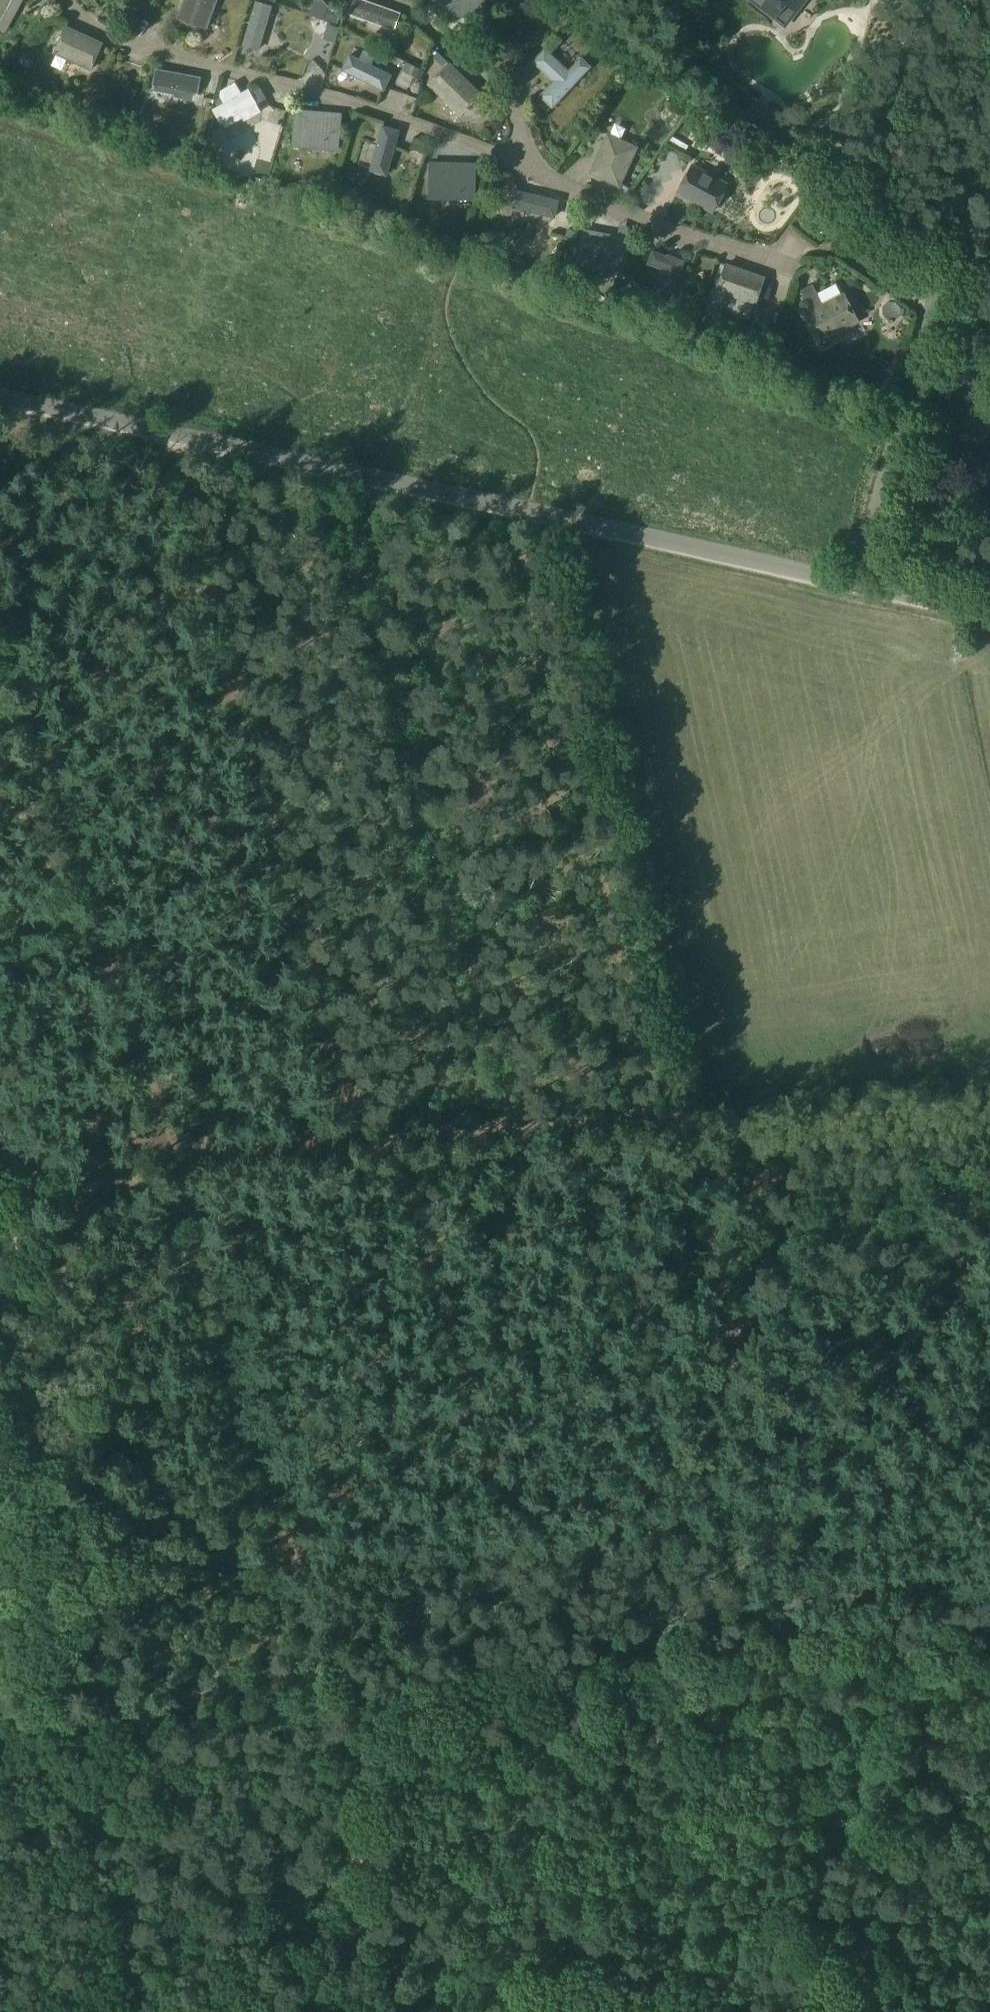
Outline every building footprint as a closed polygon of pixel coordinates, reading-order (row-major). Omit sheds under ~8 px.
[(2,33),(21,0),(0,0),(0,32),(2,33)] [(175,21),(205,32),(217,0),(182,0),(175,21)] [(309,11),(306,13),(322,19),(336,24),(340,14),(328,9),(321,0),(299,0),(309,11)] [(348,16),(394,32),(400,15),(359,0),(354,0),(348,16)] [(438,15),(483,20),(484,0),(439,0),(438,15)] [(785,25),(804,0),(754,0),(785,25)] [(254,2),(242,47),(259,52),(271,7),(254,2)] [(339,28),(327,24),(322,39),(335,43),(339,28)] [(64,28),(51,54),(89,72),(102,46),(64,28)] [(286,51),(290,40),(276,36),(273,48),(286,51)] [(552,82),(538,97),(551,110),(590,68),(581,60),(569,73),(544,50),(532,63),(552,82)] [(442,66),(447,60),(438,52),(433,57),(442,66)] [(349,54),(341,71),(384,92),(392,76),(349,54)] [(402,70),(421,79),(426,70),(407,60),(402,70)] [(450,63),(428,86),(460,118),(482,95),(450,63)] [(155,69),(151,91),(174,95),(173,97),(188,99),(188,98),(192,98),(193,94),(197,94),(200,78),(155,69)] [(223,104),(211,111),(220,126),(222,125),(225,129),(242,119),(243,122),(260,112),(255,104),(249,93),(247,90),(241,94),(234,84),(219,92),(218,97),(223,104)] [(258,87),(249,93),(255,104),(265,98),(258,87)] [(133,111),(120,106),(116,119),(129,123),(133,111)] [(290,124),(294,112),(282,108),(278,121),(290,124)] [(297,110),(294,145),(307,146),(307,141),(339,143),(341,114),(297,110)] [(382,126),(368,173),(386,178),(400,132),(382,126)] [(608,132),(589,173),(620,187),(622,183),(632,187),(639,174),(629,169),(639,146),(608,132)] [(681,186),(677,193),(713,213),(717,205),(719,206),(726,195),(724,194),(730,183),(693,162),(680,186),(681,186)] [(431,163),(430,198),(474,199),(475,164),(431,163)] [(512,191),(507,210),(554,221),(559,202),(512,191)] [(567,227),(564,235),(575,238),(578,230),(567,227)] [(586,228),(578,267),(621,275),(629,237),(586,228)] [(653,250),(648,263),(663,269),(652,299),(669,305),(686,260),(668,254),(667,255),(653,250)] [(726,262),(715,292),(755,306),(766,276),(726,262)] [(640,297),(645,284),(629,278),(624,291),(640,297)] [(813,283),(801,289),(811,309),(805,312),(821,342),(860,321),(845,291),(823,303),(813,283)]
